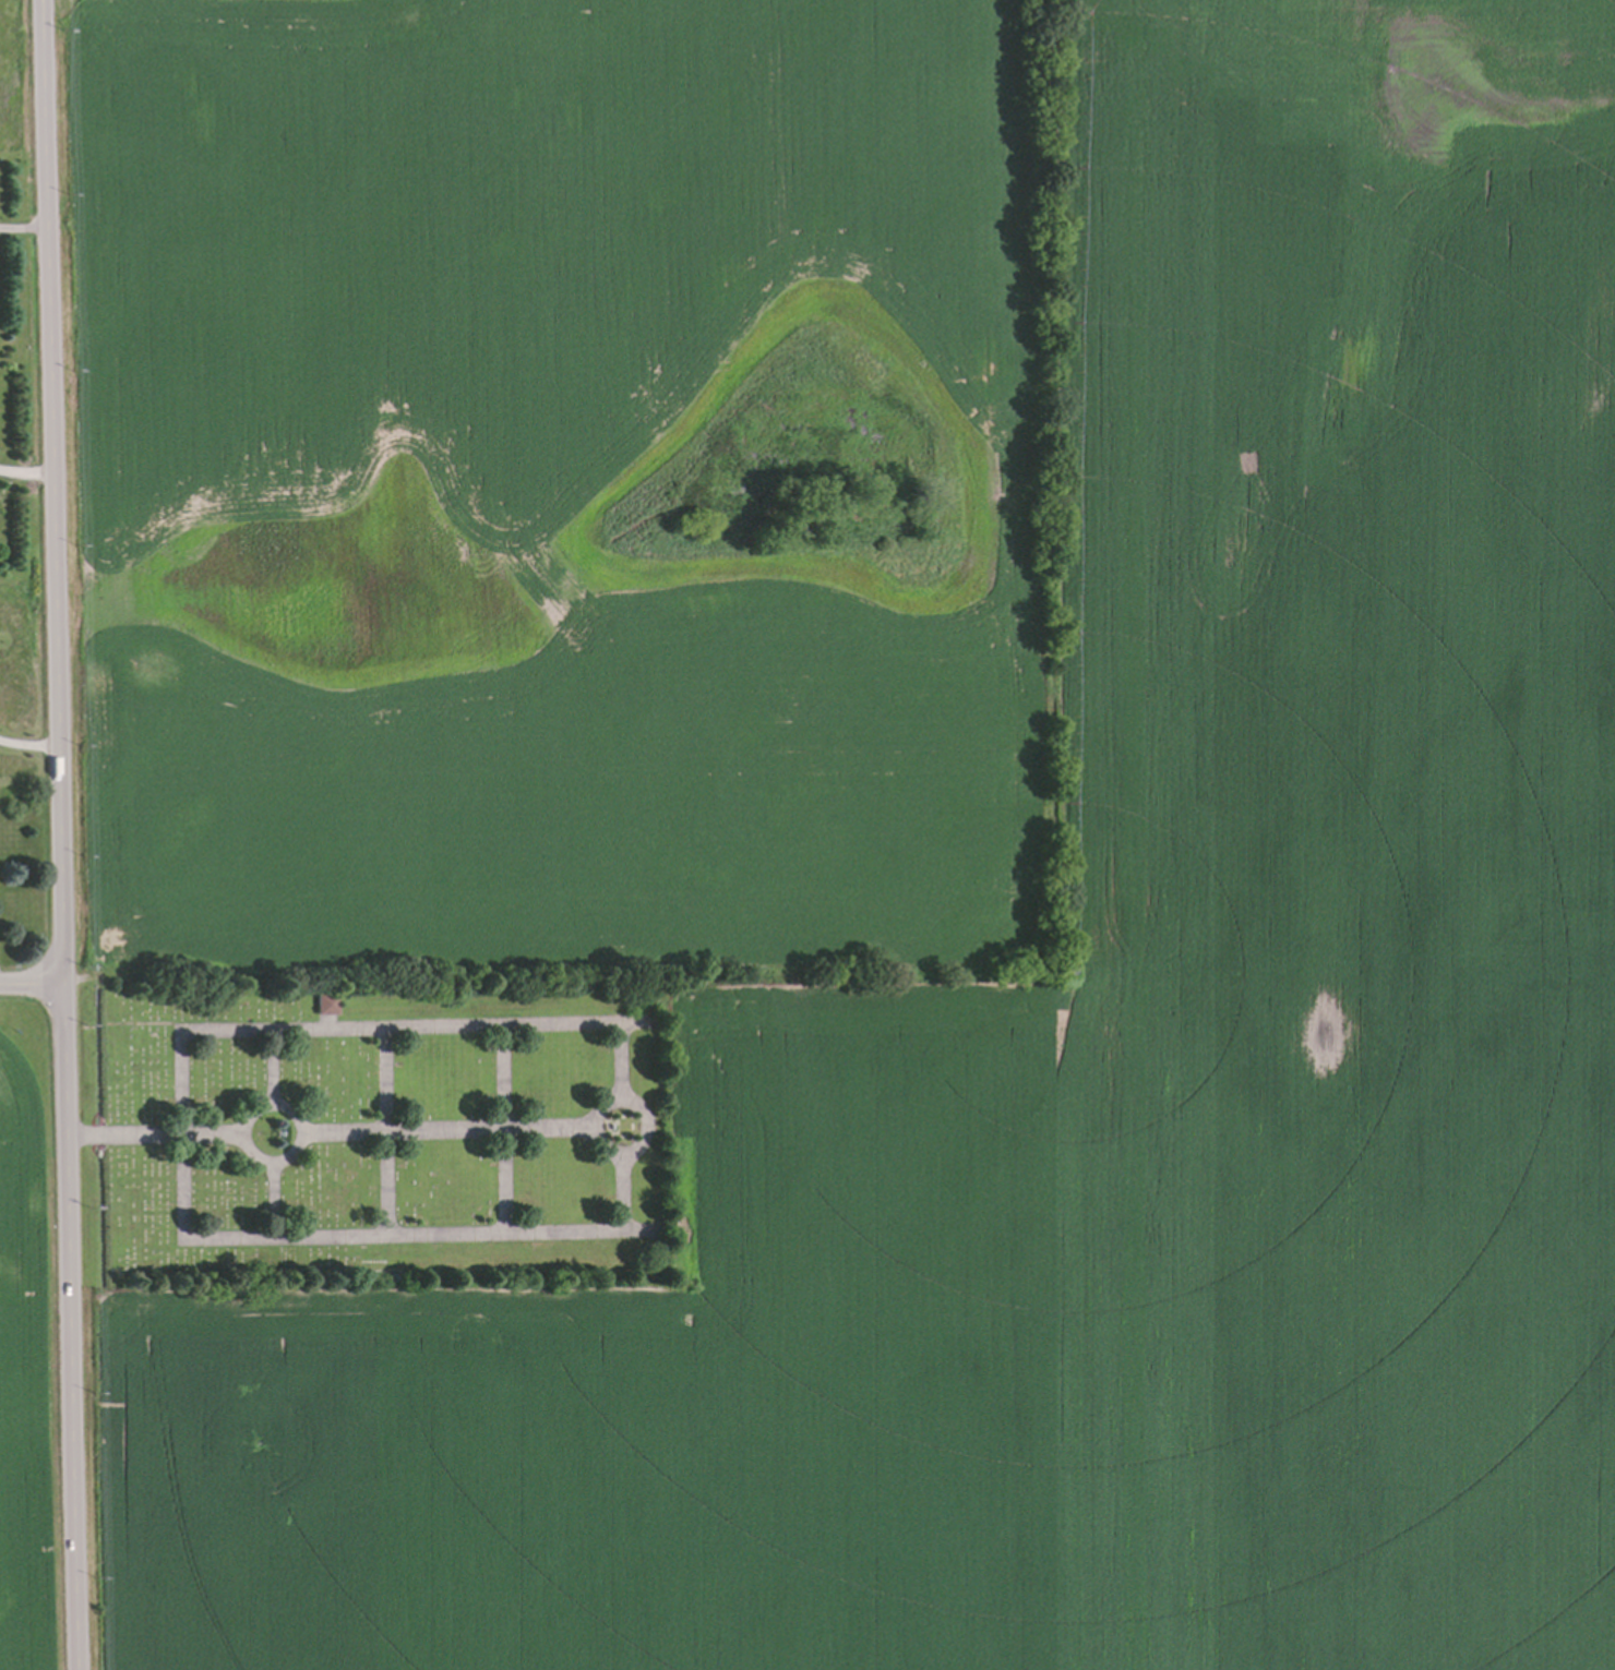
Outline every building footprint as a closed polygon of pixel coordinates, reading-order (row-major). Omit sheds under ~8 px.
[(314,1011),(314,993),(334,994),(334,1011),(314,1011)]
